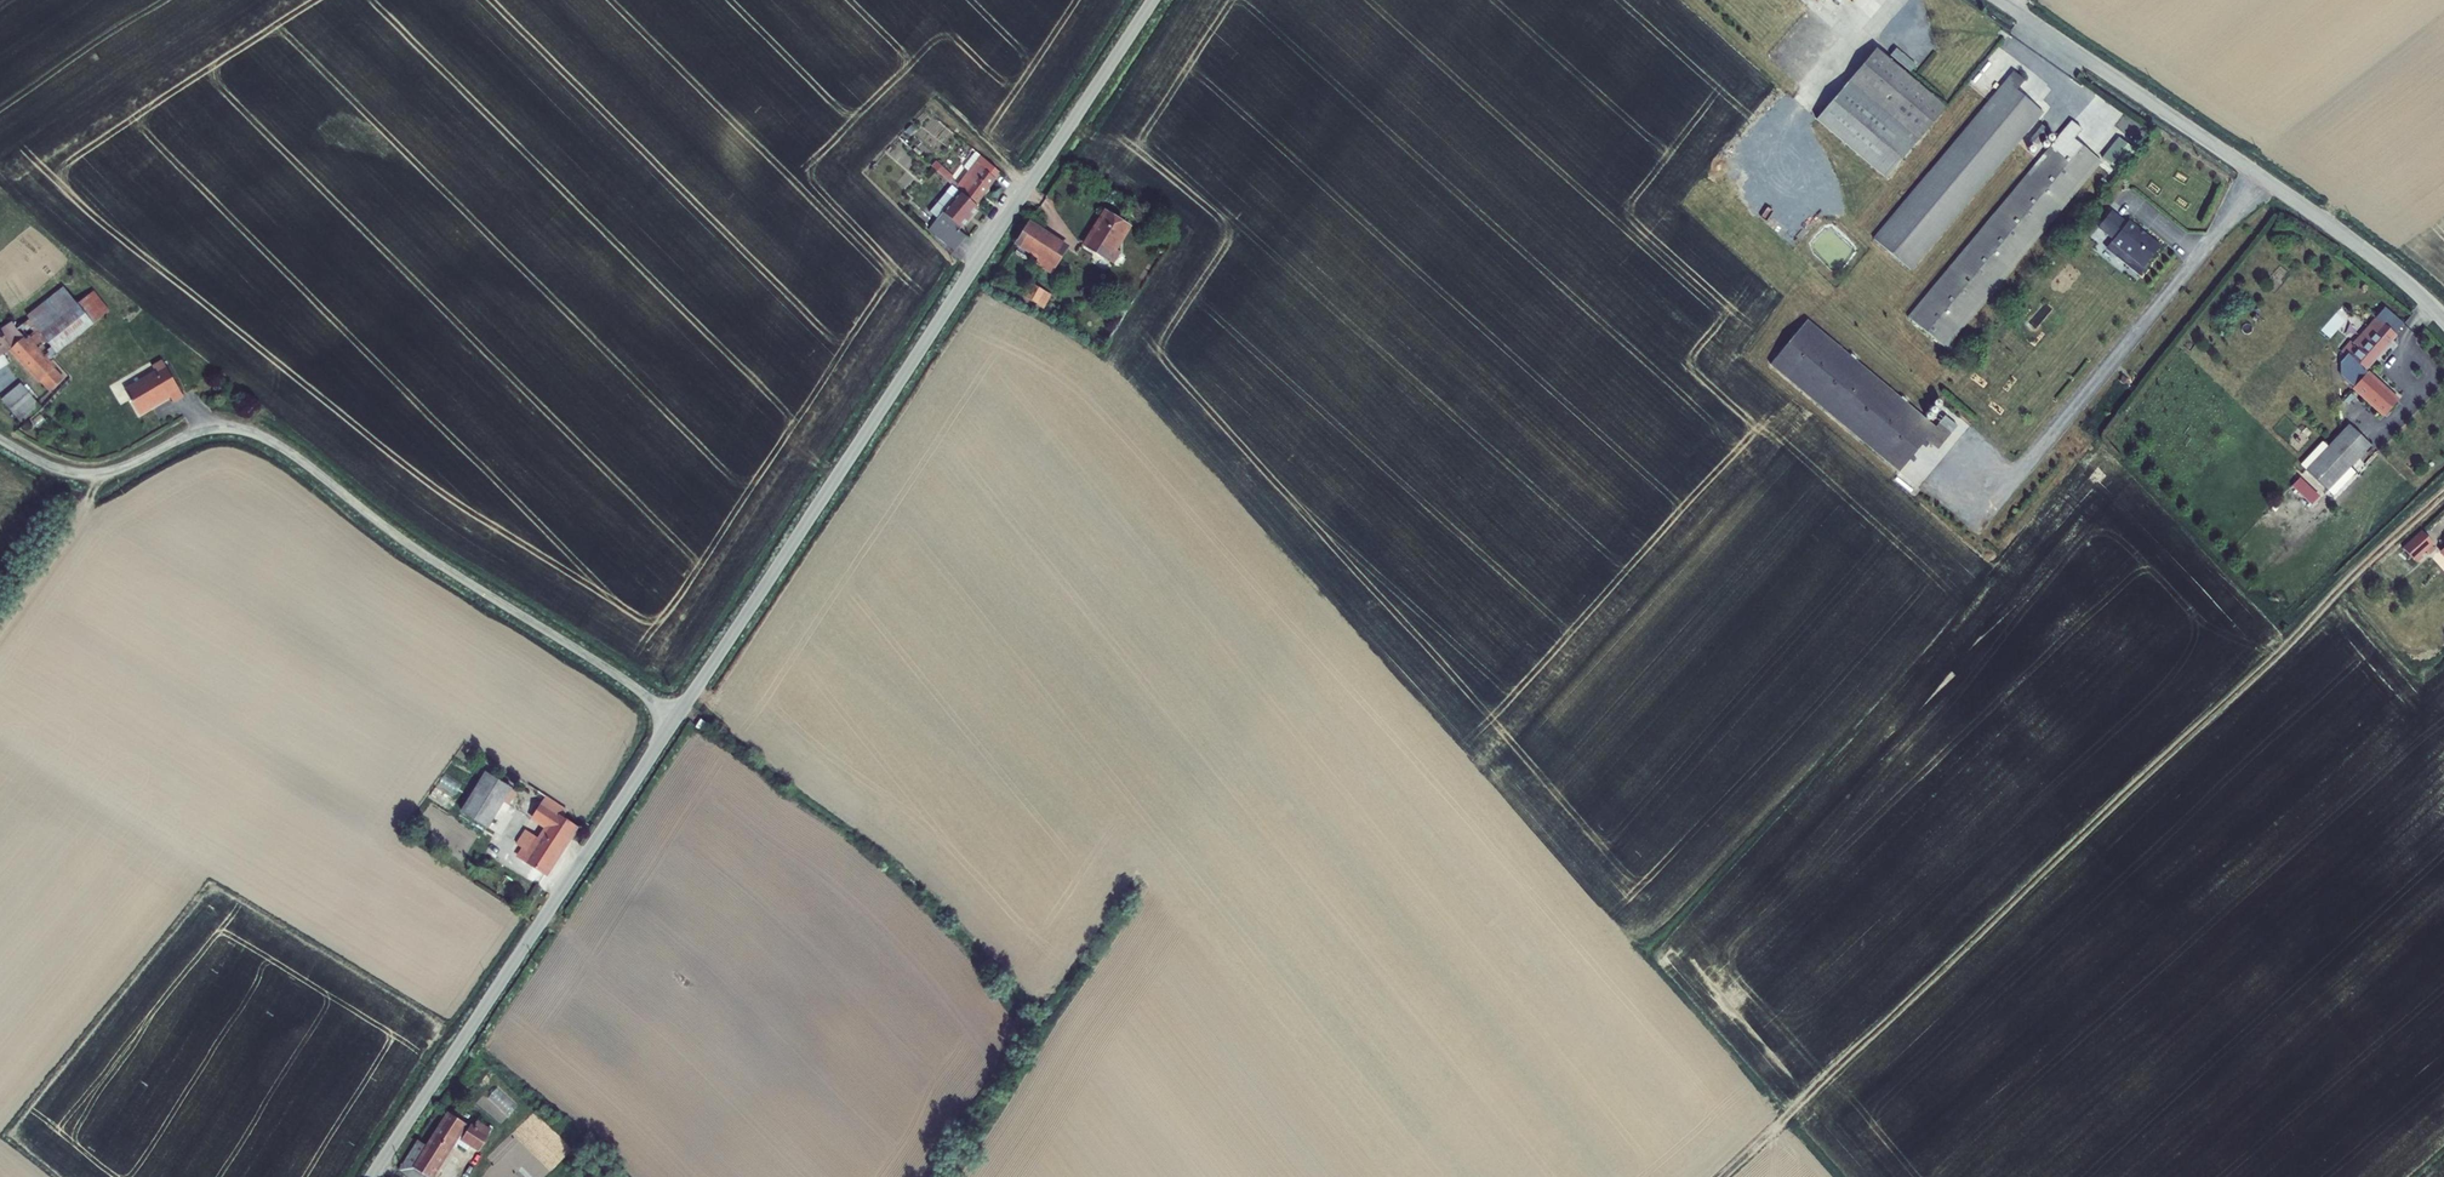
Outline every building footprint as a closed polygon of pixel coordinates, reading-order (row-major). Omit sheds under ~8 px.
[(1875,0),(1868,0),(1846,24),(1849,27),(1875,0)] [(1936,105),(1868,42),(1838,75),(1907,137),(1936,105)] [(2007,86),(2016,75),(2005,66),(1930,157),(1866,233),(1903,264),(2033,107),(2007,86)] [(1907,137),(1838,75),(1805,111),(1874,174),(1907,137)] [(2054,126),(1897,313),(1935,344),(2092,157),(2064,134),(2072,125),(2063,117),(2055,127),(2054,126)] [(2110,135),(2094,155),(2110,169),(2127,149),(2110,135)] [(951,182),(962,192),(977,204),(999,174),(981,156),(973,164),(980,170),(969,184),(974,188),(971,191),(955,178),(951,182)] [(940,220),(935,217),(926,228),(957,250),(967,235),(961,229),(979,206),(977,204),(962,192),(940,220)] [(2135,261),(2149,244),(2133,231),(2132,233),(2128,229),(2129,227),(2118,218),(2115,221),(2100,208),(2088,223),(2103,236),(2098,242),(2108,250),(2104,254),(2128,274),(2138,263),(2135,261)] [(1105,212),(1085,247),(1113,263),(1119,252),(1114,249),(1127,226),(1105,212)] [(1034,262),(1064,280),(1078,257),(1024,222),(1013,239),(1038,256),(1034,262)] [(2108,250),(2098,242),(2095,245),(2104,254),(2108,250)] [(1026,300),(1045,308),(1051,294),(1032,285),(1026,300)] [(12,345),(58,396),(72,384),(66,378),(65,379),(49,361),(112,311),(96,292),(36,339),(24,324),(6,335),(0,326),(0,352),(12,345)] [(2397,328),(2379,312),(2374,318),(2349,346),(2346,343),(2336,354),(2340,358),(2330,369),(2327,372),(2340,383),(2334,390),(2359,412),(2365,406),(2375,416),(2378,418),(2381,415),(2392,403),(2357,372),(2391,334),(2397,328)] [(1800,318),(1764,363),(1904,480),(1914,469),(1902,459),(1930,426),(1800,318)] [(158,373),(127,391),(141,415),(172,397),(175,402),(185,397),(165,362),(155,368),(158,373)] [(23,382),(3,399),(22,421),(41,405),(23,382)] [(2322,491),(2364,447),(2343,427),(2324,448),(2301,471),(2322,491)] [(2311,506),(2319,497),(2298,478),(2290,487),(2311,506)] [(2416,557),(2436,541),(2425,528),(2405,545),(2416,557)] [(482,772),(459,810),(487,827),(511,788),(482,772)] [(560,807),(544,796),(530,818),(546,829),(534,849),(525,844),(516,859),(544,876),(574,827),(555,816),(560,807)] [(399,1171),(407,1176),(431,1176),(453,1144),(467,1152),(473,1144),(480,1149),(489,1136),(481,1131),(485,1125),(478,1121),(474,1126),(472,1125),(470,1128),(449,1114),(429,1148),(419,1141),(399,1171)] [(489,1136),(492,1130),(485,1125),(481,1131),(489,1136)]
